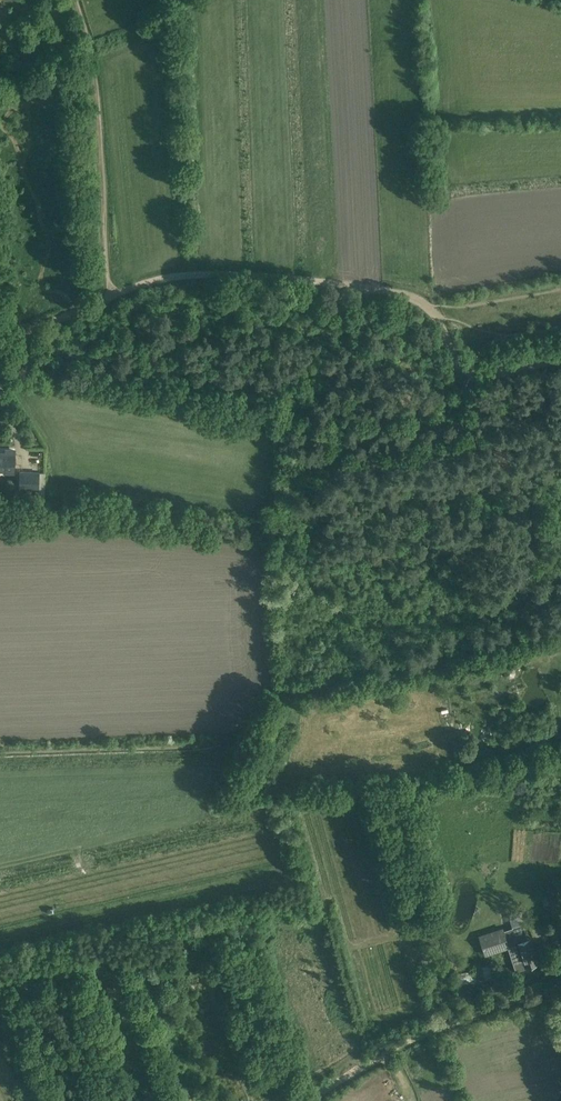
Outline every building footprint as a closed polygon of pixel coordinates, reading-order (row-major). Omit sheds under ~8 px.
[(6,450),(6,454),(0,454),(0,470),(5,470),(5,472),(14,472),(15,451),(6,450)] [(40,471),(19,471),(19,488),(45,489),(46,473),(40,472),(40,471)] [(553,633),(557,651),(560,650),(560,631),(553,633)] [(541,894),(544,905),(549,904),(552,914),(560,911),(560,892),(560,888),(545,893),(541,894)] [(501,930),(480,937),(480,938),(485,954),(508,946),(516,972),(516,971),(538,964),(535,954),(530,937),(528,938),(523,923),(520,915),(510,918),(512,926),(513,927),(504,930),(503,929),(501,930)] [(440,964),(436,953),(426,957),(430,967),(440,964)] [(495,967),(494,964),(475,969),(478,982),(494,978),(495,982),(502,980),(499,966),(495,967)] [(459,984),(477,980),(474,969),(456,974),(459,984)]
